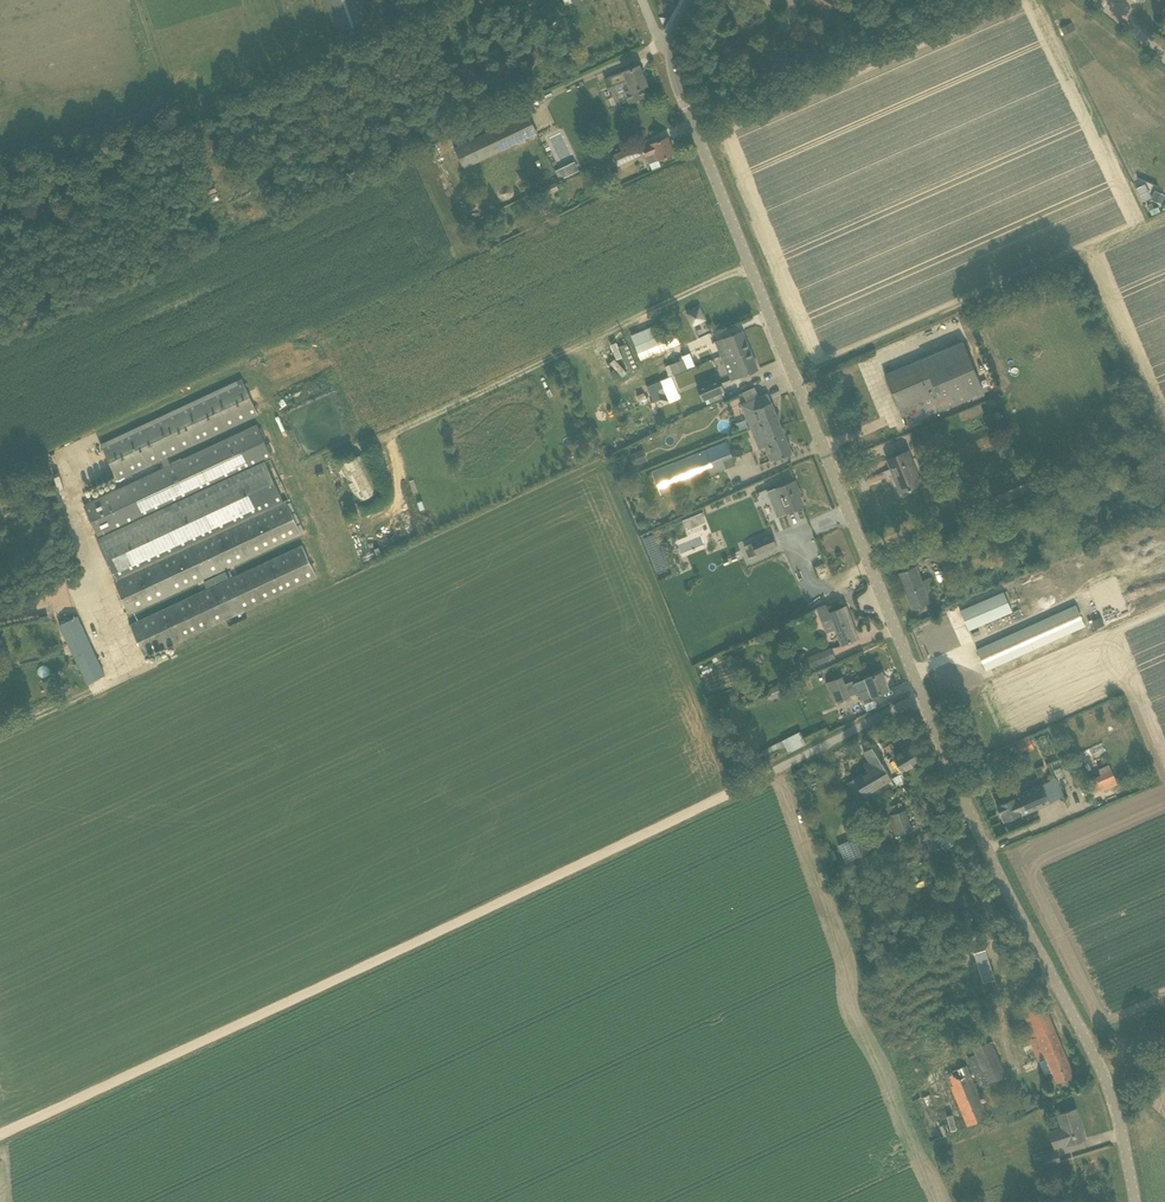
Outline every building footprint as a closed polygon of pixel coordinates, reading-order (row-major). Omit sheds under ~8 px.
[(362,0),(326,0),(337,32),(369,21),(362,0)] [(808,0),(829,12),(835,0),(808,0)] [(809,27),(799,21),(791,36),(801,42),(809,27)] [(642,86),(647,84),(639,65),(609,77),(612,85),(627,80),(630,89),(625,91),(630,102),(646,95),(642,86)] [(464,168),(538,133),(528,113),(454,148),(464,168)] [(649,163),(674,153),(668,137),(651,143),(651,144),(643,147),(649,163)] [(618,166),(641,155),(636,145),(613,155),(618,166)] [(560,179),(568,175),(565,167),(556,171),(560,179)] [(208,194),(217,192),(214,184),(205,187),(208,194)] [(1141,186),(1136,188),(1143,202),(1148,200),(1141,186)] [(693,321),(696,323),(705,319),(700,307),(689,312),(693,321)] [(675,329),(636,345),(642,360),(681,344),(675,329)] [(716,341),(722,355),(730,351),(732,356),(750,349),(742,330),(716,341)] [(976,374),(962,341),(885,374),(906,425),(984,392),(994,387),(987,369),(976,374)] [(637,368),(627,343),(619,346),(630,371),(637,368)] [(732,379),(758,369),(750,349),(732,356),(730,351),(722,355),(732,379)] [(724,391),(718,377),(697,385),(703,400),(724,391)] [(257,415),(256,412),(242,381),(102,447),(112,469),(102,473),(106,482),(117,477),(118,480),(161,460),(165,468),(171,465),(168,457),(257,415)] [(737,433),(751,427),(760,423),(764,433),(781,426),(768,393),(741,404),(745,413),(731,419),(737,433)] [(760,423),(751,427),(759,449),(768,445),(775,460),(792,453),(781,426),(764,433),(760,423)] [(171,465),(165,468),(84,506),(98,536),(271,456),(257,425),(171,465)] [(671,490),(735,464),(726,441),(652,471),(661,495),(671,490)] [(630,455),(633,465),(645,460),(641,450),(630,455)] [(900,491),(900,492),(921,483),(908,450),(887,459),(891,469),(892,468),(901,491),(900,491)] [(441,461),(438,454),(431,457),(433,464),(441,461)] [(289,500),(270,459),(97,539),(116,579),(289,500)] [(1037,478),(1033,469),(1022,473),(1026,482),(1037,478)] [(1070,475),(1047,486),(1049,491),(1073,481),(1070,475)] [(1008,501),(1041,487),(1037,478),(1026,482),(1004,492),(1008,501)] [(786,513),(803,506),(797,491),(799,491),(795,480),(776,488),(786,513)] [(129,613),(161,599),(203,579),(207,589),(221,583),(216,573),(301,533),(287,502),(115,582),(129,613)] [(701,523),(706,521),(702,511),(697,513),(701,523)] [(752,543),(744,547),(749,557),(777,545),(772,534),(752,543)] [(221,583),(207,589),(130,625),(145,657),(317,577),(302,545),(221,583)] [(922,581),(916,565),(898,573),(912,609),(930,602),(926,592),(934,588),(930,577),(922,581)] [(960,610),(968,630),(1012,611),(1004,592),(960,610)] [(846,606),(838,609),(834,601),(816,607),(826,633),(829,631),(836,629),(842,645),(859,638),(854,627),(853,628),(851,623),(853,623),(846,606)] [(1076,605),(977,649),(986,670),(1085,625),(1076,605)] [(70,646),(87,683),(105,675),(88,638),(70,646)] [(808,668),(835,657),(831,648),(804,659),(808,668)] [(854,683),(861,700),(872,695),(873,695),(889,689),(882,671),(865,678),(866,679),(854,683)] [(834,702),(849,696),(850,695),(842,675),(826,682),(834,702)] [(1021,753),(1034,747),(1029,736),(1016,742),(1021,753)] [(892,747),(889,749),(902,773),(922,761),(912,744),(896,754),(892,747)] [(867,794),(892,779),(872,745),(865,750),(863,752),(868,761),(863,764),(867,771),(857,777),(867,794)] [(1083,763),(1088,775),(1095,792),(1117,782),(1110,765),(1105,754),(1083,763)] [(1055,778),(1014,796),(1014,797),(996,804),(1004,821),(1021,813),(1022,814),(1049,802),(1063,796),(1055,778)] [(889,815),(896,836),(898,835),(901,844),(913,840),(910,831),(913,829),(906,809),(889,815)] [(861,835),(846,841),(854,859),(868,853),(861,835)] [(1024,1024),(1039,1061),(1045,1074),(1053,1071),(1057,1082),(1074,1075),(1042,999),(1021,1008),(1027,1023),(1024,1024)] [(1158,1039),(1164,1041),(1164,1014),(1154,1012),(1149,1038),(1158,1039)] [(946,1073),(965,1118),(968,1126),(988,1117),(966,1065),(946,1073)] [(1030,1094),(1026,1096),(1016,1099),(1022,1113),(1035,1108),(1030,1094)] [(1067,1144),(1085,1139),(1076,1109),(1058,1114),(1062,1128),(1050,1132),(1054,1147),(1067,1143),(1067,1144)] [(1057,1151),(1041,1156),(1034,1158),(1037,1167),(1044,1165),(1060,1160),(1057,1151)]
